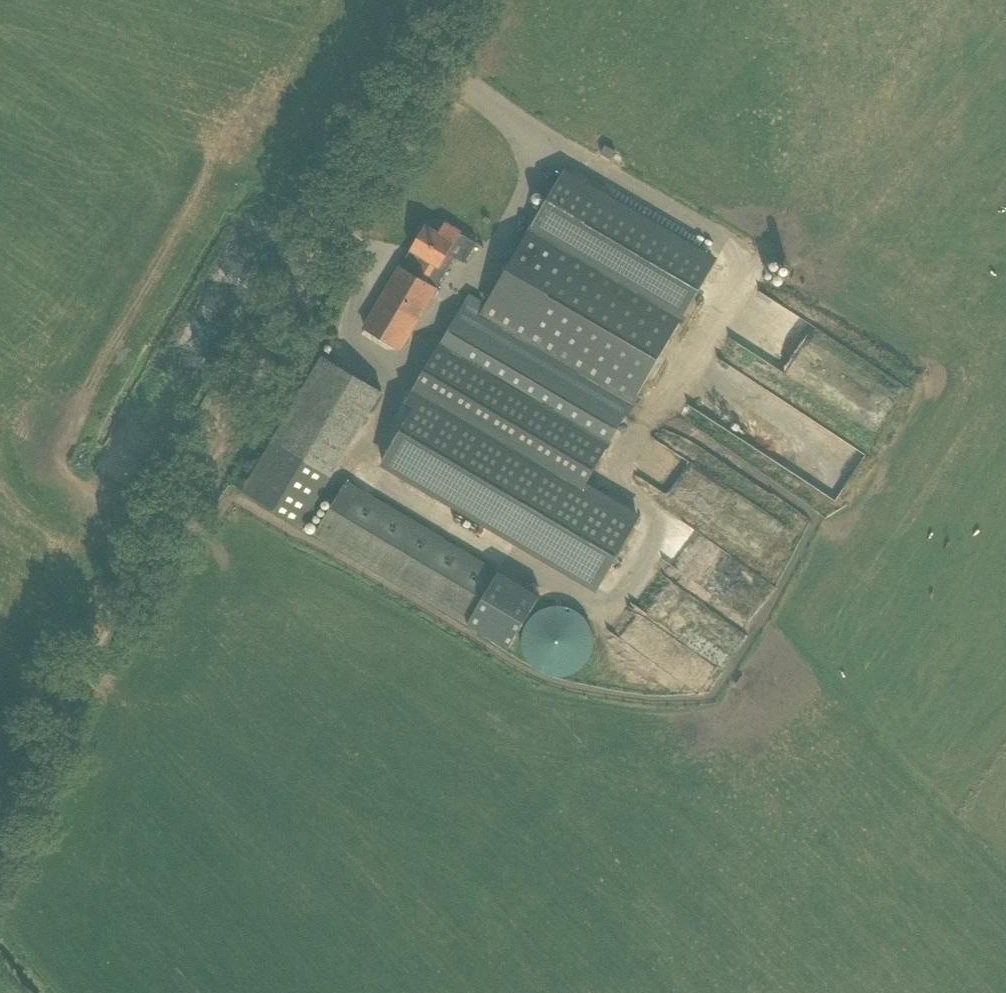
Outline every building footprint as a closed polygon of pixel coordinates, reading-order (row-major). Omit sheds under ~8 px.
[(605,145),(601,153),(611,159),(616,151),(605,145)] [(562,175),(531,226),(684,315),(714,264),(562,175)] [(449,252),(460,233),(446,224),(439,234),(425,226),(364,328),(400,349),(456,256),(449,252)] [(470,294),(420,380),(588,478),(684,315),(586,258),(531,226),(486,303),(470,294)] [(382,391),(323,356),(243,491),(302,526),(382,391)] [(415,407),(381,464),(596,590),(640,514),(586,482),(588,478),(420,380),(407,402),(415,407)] [(346,482),(316,534),(469,624),(499,572),(484,564),(495,548),(376,477),(366,493),(346,482)] [(768,559),(789,526),(765,510),(744,544),(768,559)] [(499,572),(469,624),(509,648),(540,596),(499,572)] [(539,671),(546,675),(553,676),(561,676),(569,675),(576,672),(582,668),(587,662),(591,655),(593,648),(593,641),(592,633),(590,627),(586,620),(581,615),(575,610),(569,607),(561,606),(554,606),(547,607),(541,609),(535,613),(530,618),(525,625),(523,632),(521,639),(522,647),(524,654),(528,661),(533,667),(539,671)] [(708,649),(722,661),(745,636),(731,624),(708,649)]
